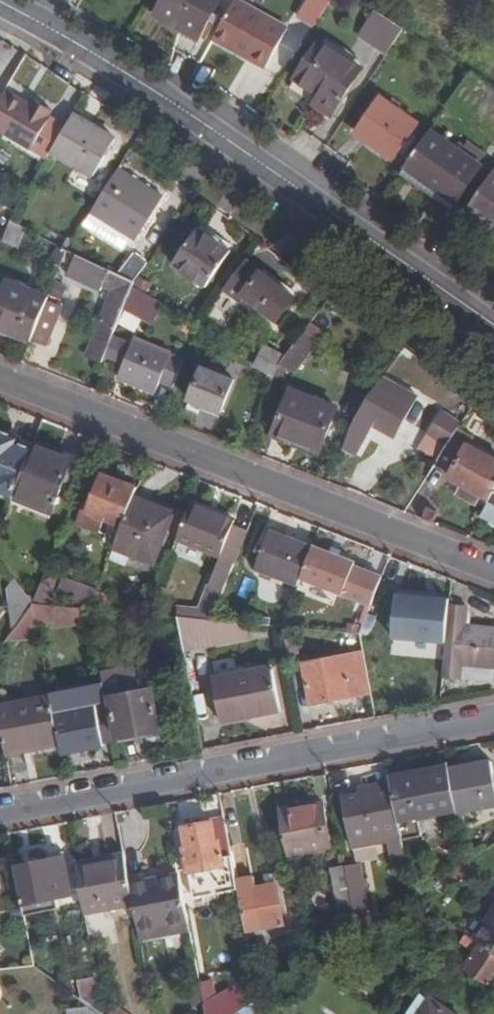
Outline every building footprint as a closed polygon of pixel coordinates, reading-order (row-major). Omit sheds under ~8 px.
[(155,16),(197,40),(220,0),(164,0),(155,16)] [(308,7),(321,15),(330,0),(313,0),(308,7)] [(284,31),(233,2),(210,43),(224,50),(225,47),(248,60),(247,63),(262,71),(284,31)] [(392,51),(403,22),(372,10),(361,39),(392,51)] [(365,61),(324,33),(298,71),(322,87),(316,94),(334,106),(365,61)] [(7,88),(0,98),(0,127),(33,147),(52,115),(49,114),(53,108),(35,96),(31,103),(7,88)] [(416,124),(377,96),(352,129),(392,158),(416,124)] [(117,141),(75,115),(52,152),(93,178),(117,141)] [(479,166),(428,131),(403,167),(453,202),(479,166)] [(164,199),(120,170),(91,213),(136,243),(164,199)] [(492,172),(465,212),(493,233),(493,173),(492,172)] [(16,245),(23,226),(10,219),(2,238),(16,245)] [(234,252),(202,228),(174,264),(206,287),(234,252)] [(67,239),(61,247),(67,250),(72,242),(67,239)] [(87,354),(105,361),(106,356),(114,337),(127,306),(134,286),(120,278),(78,256),(69,276),(101,293),(102,290),(111,296),(96,338),(94,337),(87,354)] [(132,259),(120,278),(134,286),(147,269),(132,259)] [(264,274),(248,262),(229,286),(245,298),(264,274)] [(298,298),(264,274),(245,298),(280,324),(298,298)] [(30,342),(30,341),(46,302),(47,299),(6,283),(0,299),(0,331),(30,342)] [(134,286),(127,306),(144,312),(147,306),(159,311),(163,302),(134,286)] [(61,308),(46,302),(30,341),(46,347),(61,308)] [(147,306),(144,312),(157,317),(159,311),(147,306)] [(321,345),(307,335),(289,357),(303,370),(321,345)] [(133,345),(114,337),(106,356),(113,359),(126,364),(120,378),(156,393),(161,382),(174,386),(184,362),(171,356),(172,353),(136,339),(133,345)] [(222,413),(235,380),(203,367),(189,399),(222,413)] [(423,405),(389,383),(348,452),(361,460),(379,429),(400,442),(423,405)] [(339,407),(291,388),(274,432),(323,450),(339,407)] [(493,497),(493,455),(472,442),(477,434),(464,426),(441,460),(455,468),(452,473),(468,483),(485,493),(493,499),(493,497)] [(11,503),(17,487),(30,451),(14,444),(14,447),(1,443),(5,434),(0,432),(0,499),(11,503)] [(16,440),(5,434),(1,443),(14,447),(14,444),(16,440)] [(72,460),(33,444),(30,451),(17,487),(56,501),(72,460)] [(103,530),(119,537),(134,499),(138,489),(105,476),(89,513),(107,521),(103,530)] [(468,483),(462,491),(479,502),(485,493),(468,483)] [(175,516),(134,499),(119,537),(115,548),(155,565),(175,516)] [(493,499),(483,516),(493,522),(493,499)] [(235,522),(190,506),(178,537),(221,553),(210,582),(225,589),(244,543),(249,531),(233,526),(235,522)] [(224,592),(287,618),(299,589),(275,580),(283,558),(244,543),(225,589),(224,592)] [(354,563),(314,548),(302,579),(371,608),(375,598),(382,578),(353,566),(354,563)] [(31,580),(41,584),(44,577),(34,572),(31,580)] [(51,588),(41,584),(33,604),(45,605),(51,588)] [(449,615),(450,601),(395,595),(391,638),(445,644),(449,615)] [(10,623),(16,628),(33,604),(27,596),(21,605),(10,623)] [(83,597),(78,608),(91,609),(94,600),(83,597)] [(104,600),(95,597),(94,600),(91,609),(109,611),(109,607),(103,605),(104,600)] [(449,615),(445,644),(442,680),(460,682),(462,669),(493,671),(493,633),(466,630),(467,617),(449,615)] [(248,639),(245,625),(212,622),(178,618),(183,649),(248,639)] [(310,705),(371,693),(363,654),(302,665),(310,705)] [(214,671),(236,668),(235,657),(212,660),(214,671)] [(278,707),(270,666),(212,676),(220,723),(240,719),(239,714),(278,707)] [(146,668),(135,670),(139,693),(150,691),(146,668)] [(135,670),(103,675),(107,699),(111,699),(119,740),(138,737),(137,731),(160,726),(153,691),(150,691),(139,693),(135,670)] [(60,750),(53,714),(51,704),(0,713),(0,724),(4,745),(7,759),(60,750)] [(108,704),(53,714),(60,750),(61,754),(103,746),(102,743),(115,741),(108,704)] [(280,712),(278,707),(239,714),(240,719),(280,712)] [(450,772),(457,811),(458,813),(493,807),(493,776),(492,763),(450,772)] [(400,822),(457,811),(450,772),(392,782),(392,784),(400,822)] [(395,872),(409,869),(400,822),(392,784),(381,785),(383,792),(363,796),(345,799),(354,843),(371,839),(372,846),(389,842),(395,872)] [(363,796),(383,792),(381,785),(362,789),(363,796)] [(305,812),(307,819),(326,817),(325,809),(305,812)] [(293,828),(283,829),(290,865),(333,858),(326,817),(307,819),(291,821),(293,828)] [(190,874),(235,865),(226,821),(184,828),(188,848),(186,848),(190,874)] [(127,859),(126,853),(97,858),(97,859),(98,864),(127,859)] [(485,859),(482,854),(475,859),(479,864),(485,859)] [(64,858),(16,867),(23,905),(25,915),(61,909),(59,898),(71,896),(64,858)] [(86,912),(136,903),(131,877),(127,859),(98,864),(97,859),(76,863),(86,912)] [(361,863),(347,866),(349,878),(364,876),(361,863)] [(462,881),(476,870),(468,864),(453,874),(462,881)] [(350,898),(344,867),(331,869),(335,893),(329,894),(330,902),(350,898)] [(247,931),(301,921),(299,912),(291,872),(275,874),(276,884),(256,887),(255,878),(238,881),(247,931)] [(141,931),(190,923),(190,921),(153,928),(143,875),(131,877),(136,903),(141,931)] [(146,875),(143,875),(153,928),(190,921),(181,875),(146,880),(146,875)] [(364,876),(349,878),(356,915),(372,911),(365,875),(364,876)] [(426,920),(432,910),(418,901),(413,909),(426,920)] [(372,911),(356,915),(360,934),(374,925),(372,911)] [(478,942),(480,943),(493,953),(493,918),(478,942)] [(289,931),(298,975),(310,967),(303,929),(289,931)] [(493,981),(493,953),(480,943),(464,968),(491,986),(493,981)] [(102,992),(98,976),(80,980),(84,996),(102,992)] [(220,1013),(238,1013),(260,1000),(257,983),(216,1008),(220,1013)] [(432,1000),(424,995),(411,1013),(422,1013),(432,1000)] [(432,1000),(422,1013),(451,1013),(432,1000)]
